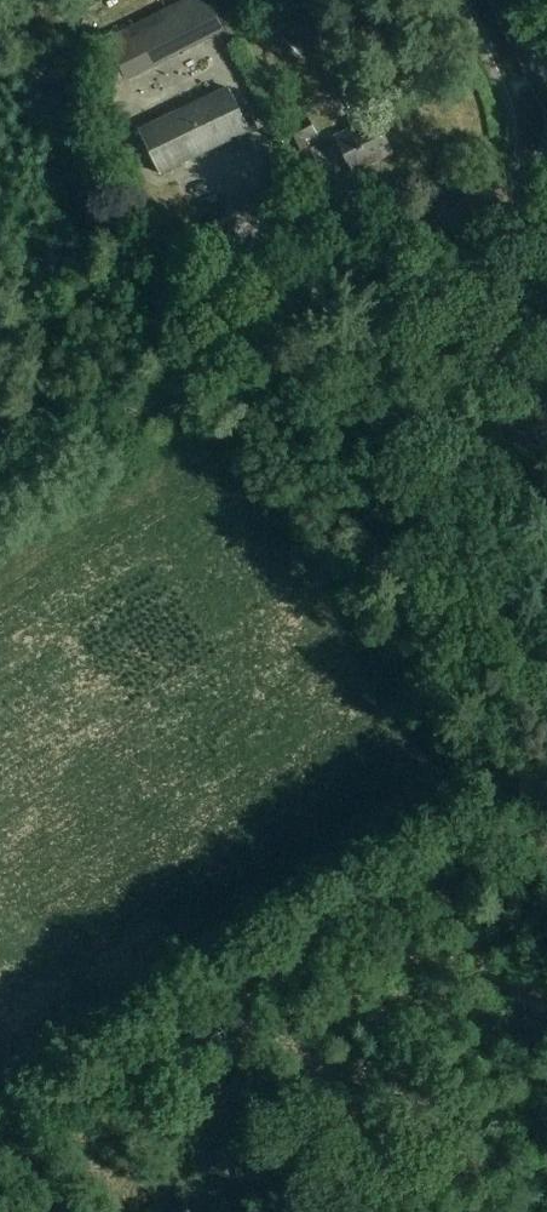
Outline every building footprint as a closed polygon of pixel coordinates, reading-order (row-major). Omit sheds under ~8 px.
[(104,40),(127,82),(225,31),(209,0),(180,0),(104,40)] [(139,129),(149,149),(162,175),(251,130),(228,85),(139,129)] [(396,154),(375,115),(333,137),(354,176),(396,154)] [(309,140),(319,135),(310,117),(279,131),(299,173),(320,163),(309,140)]
